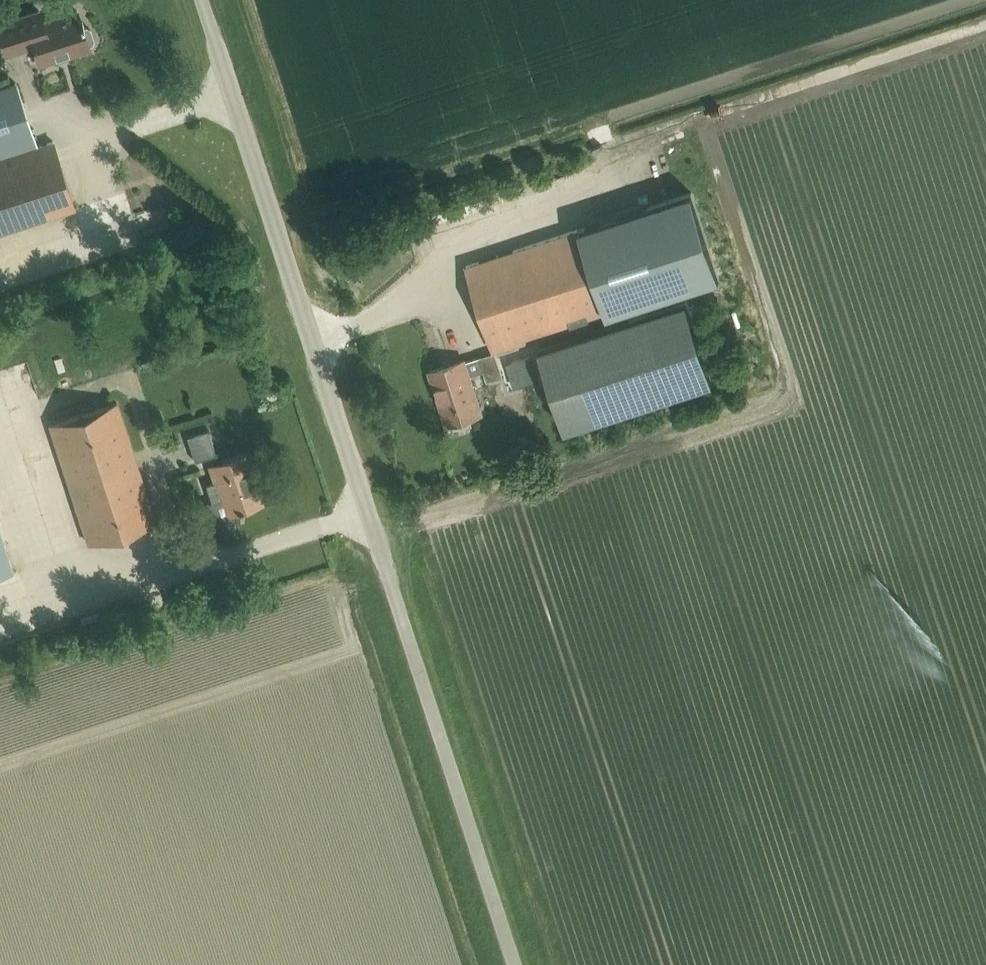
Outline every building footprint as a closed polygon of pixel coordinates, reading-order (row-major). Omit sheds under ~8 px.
[(7,55),(33,46),(40,65),(89,49),(88,46),(92,45),(94,41),(90,29),(86,27),(82,29),(81,26),(83,25),(82,22),(80,22),(77,11),(42,22),(39,11),(0,23),(0,34),(7,55)] [(0,89),(0,160),(37,147),(16,84),(0,89)] [(0,160),(0,233),(75,209),(53,142),(37,147),(0,160)] [(577,230),(605,315),(719,278),(691,193),(577,230)] [(494,351),(524,341),(570,326),(590,320),(605,315),(577,230),(466,266),(494,351)] [(593,331),(590,320),(570,326),(574,337),(539,348),(564,426),(711,377),(686,301),(593,331)] [(487,382),(503,377),(495,352),(479,357),(482,368),(487,382)] [(482,413),(468,372),(482,368),(479,357),(465,362),(464,360),(429,372),(446,425),(482,413)] [(88,544),(155,522),(117,403),(49,425),(88,544)] [(195,462),(216,455),(208,430),(187,437),(195,462)] [(229,514),(262,504),(251,472),(256,470),(250,453),(208,467),(220,501),(225,500),(229,514)] [(0,533),(0,573),(12,569),(0,533)]
